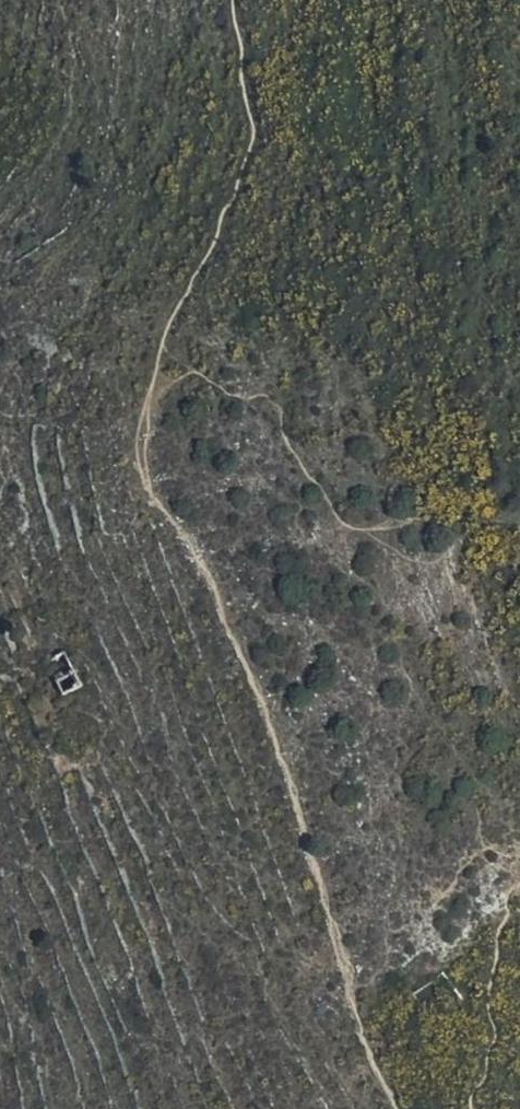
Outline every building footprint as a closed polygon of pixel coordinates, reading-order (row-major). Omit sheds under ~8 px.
[(64,650),(44,660),(63,696),(82,687),(64,650)]
